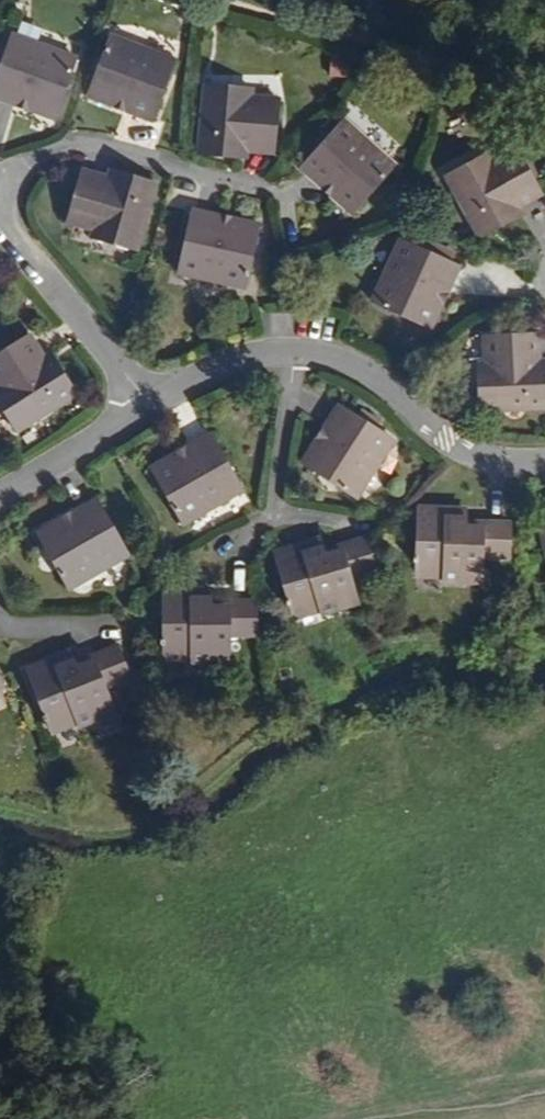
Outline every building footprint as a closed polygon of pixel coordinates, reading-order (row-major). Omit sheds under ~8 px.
[(494,0),(483,0),(480,11),(490,15),(494,0)] [(500,0),(494,0),(490,15),(496,16),(500,0)] [(78,60),(13,35),(0,71),(0,99),(17,105),(19,97),(34,103),(31,110),(56,120),(78,60)] [(153,122),(177,61),(111,36),(88,96),(114,106),(116,100),(130,105),(127,112),(153,122)] [(351,77),(351,58),(333,58),(332,76),(351,77)] [(276,153),(280,100),(252,98),(253,89),(206,85),(201,155),(230,157),(231,148),(248,151),(276,153)] [(31,110),(34,103),(19,97),(17,105),(31,110)] [(130,105),(116,100),(114,106),(127,112),(130,105)] [(397,168),(345,121),(301,168),(321,186),(328,181),(338,190),(332,196),(354,215),(397,168)] [(247,159),(248,151),(231,148),(230,157),(247,159)] [(542,196),(518,150),(493,162),(488,154),(448,176),(482,240),(507,226),(503,218),(518,209),(542,196)] [(139,253),(157,184),(129,176),(127,183),(110,179),(83,171),(69,222),(95,229),(93,238),(139,253)] [(127,183),(129,176),(113,171),(110,179),(127,183)] [(338,190),(328,181),(321,186),(332,196),(338,190)] [(523,217),(518,209),(503,218),(507,226),(523,217)] [(247,289),(260,226),(234,220),(233,229),(218,225),(221,217),(194,210),(180,274),(247,289)] [(233,229),(234,220),(221,217),(218,225),(233,229)] [(436,302),(442,288),(449,291),(461,267),(401,239),(372,303),(431,330),(443,305),(436,302)] [(443,305),(449,291),(442,288),(436,302),(443,305)] [(46,360),(31,335),(0,354),(0,383),(2,386),(0,388),(0,403),(19,432),(78,395),(63,369),(55,374),(46,360)] [(531,388),(531,371),(532,343),(478,343),(480,371),(469,371),(468,417),(539,417),(539,388),(531,388)] [(63,369),(54,355),(46,360),(55,374),(63,369)] [(539,388),(539,371),(531,371),(531,388),(539,388)] [(358,499),(396,440),(342,404),(326,428),(333,433),(324,444),(318,441),(303,463),(358,499)] [(324,444),(333,433),(326,428),(318,441),(324,444)] [(184,524),(245,491),(214,433),(189,448),(193,454),(179,462),(176,455),(154,468),(184,524)] [(193,454),(189,448),(176,455),(179,462),(193,454)] [(131,555),(98,498),(74,512),(79,520),(66,527),(62,519),(38,532),(71,588),(131,555)] [(512,558),(512,524),(484,523),(484,531),(467,530),(467,523),(467,513),(420,508),(417,573),(445,574),(445,580),(483,581),(484,557),(512,558)] [(79,520),(74,512),(62,519),(66,527),(79,520)] [(361,603),(353,579),(380,571),(370,540),(343,547),(344,553),(327,559),(325,552),(323,541),(276,554),(294,616),(321,608),(322,615),(361,603)] [(344,553),(343,547),(325,552),(327,559),(344,553)] [(259,636),(259,601),(230,601),(230,609),(213,609),(212,602),(212,590),(164,591),(168,655),(192,655),(192,661),(232,661),(232,636),(259,636)] [(108,686),(133,676),(121,645),(94,656),(97,663),(81,669),(78,662),(75,652),(28,670),(53,731),(78,720),(80,725),(117,710),(108,686)] [(97,663),(94,656),(78,662),(81,669),(97,663)]
